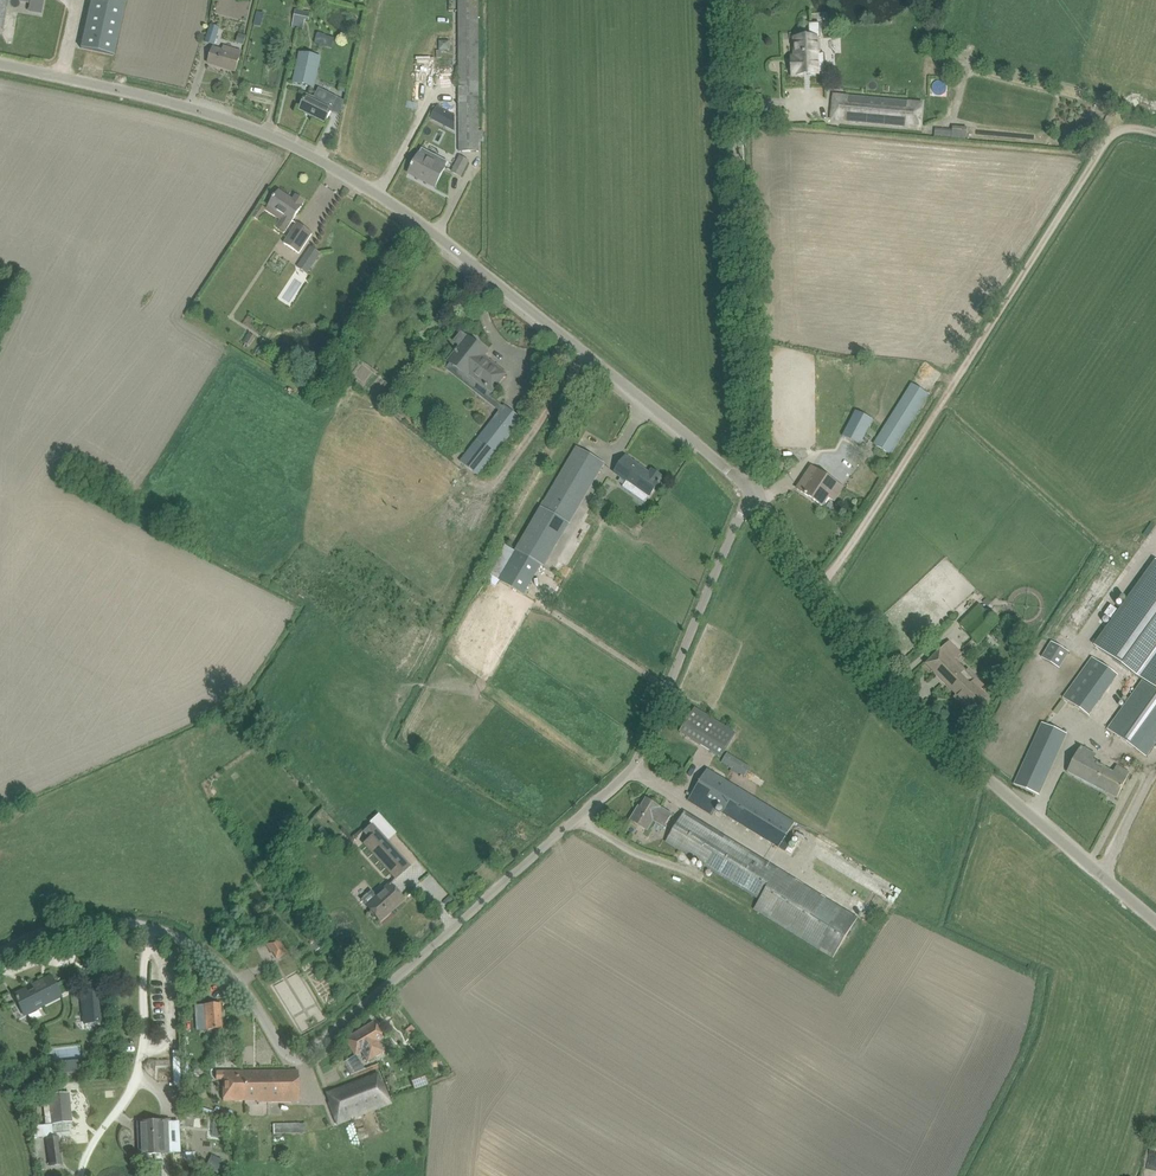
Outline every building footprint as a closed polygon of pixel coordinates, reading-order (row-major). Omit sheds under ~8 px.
[(3,32),(8,0),(0,0),(0,31),(3,32)] [(113,56),(126,0),(92,0),(81,49),(113,56)] [(460,151),(479,150),(479,142),(484,142),(484,131),(479,131),(478,0),(459,0),(460,151)] [(296,11),(292,27),(298,29),(303,30),(306,19),(309,19),(310,14),(296,11)] [(215,44),(220,27),(211,24),(206,41),(215,44)] [(809,36),(802,36),(802,38),(795,38),(796,64),(792,64),(793,75),(826,73),(825,53),(821,53),(819,24),(809,25),(809,36)] [(239,43),(245,45),(247,36),(241,34),(239,43)] [(439,51),(450,51),(450,42),(439,42),(439,51)] [(235,72),(239,61),(242,51),(224,45),(222,49),(214,47),(209,64),(235,72)] [(293,82),(311,86),(317,54),(299,51),(293,82)] [(319,88),(314,98),(307,94),(299,110),(325,123),(333,107),(338,98),(319,88)] [(921,129),(924,102),(833,94),(830,120),(921,129)] [(431,120),(455,132),(455,117),(437,108),(431,120)] [(935,127),(934,137),(966,139),(967,127),(951,126),(951,129),(935,127)] [(426,182),(435,187),(446,166),(448,162),(422,148),(409,173),(418,178),(420,176),(427,180),(426,182)] [(460,177),(469,161),(461,157),(452,173),(460,177)] [(288,197),(280,191),(276,197),(275,196),(273,199),(274,199),(267,210),(281,220),(276,227),(285,233),(290,226),(289,225),(302,207),(301,207),(305,201),(297,196),(293,201),(288,198),(288,197)] [(300,253),(313,233),(297,223),(284,243),(300,253)] [(321,253),(311,247),(298,267),(308,274),(321,253)] [(470,338),(451,362),(471,378),(473,375),(486,385),(479,394),(492,405),(495,401),(488,396),(499,383),(506,374),(485,357),(476,350),(479,345),(470,338)] [(929,393),(912,382),(873,443),(891,454),(929,393)] [(374,396),(377,398),(377,399),(386,406),(393,397),(384,390),(380,394),(378,392),(374,396)] [(504,405),(502,407),(495,401),(492,405),(500,411),(461,461),(479,476),(523,420),(504,405)] [(874,418),(855,409),(842,436),(860,445),(874,418)] [(552,554),(606,462),(576,446),(517,547),(507,541),(505,544),(541,565),(544,567),(546,565),(541,562),(547,551),(552,554)] [(645,503),(651,494),(658,484),(659,485),(661,483),(660,482),(660,481),(663,477),(652,470),(650,473),(626,457),(613,474),(625,483),(623,487),(645,503)] [(823,506),(830,496),(838,484),(812,466),(797,488),(823,506)] [(541,565),(505,544),(488,573),(499,580),(524,595),(541,565)] [(426,551),(418,558),(430,570),(437,562),(426,551)] [(1095,647),(1144,682),(1155,690),(1155,563),(1095,647)] [(976,714),(985,706),(989,701),(979,691),(982,689),(955,662),(961,656),(948,642),(926,664),(976,714)] [(1058,667),(1068,652),(1052,642),(1042,658),(1058,667)] [(1113,682),(1118,675),(1093,657),(1088,664),(1064,697),(1089,716),(1095,708),(1081,698),(1100,672),(1113,682)] [(1108,730),(1146,758),(1155,745),(1155,690),(1144,682),(1108,730)] [(680,732),(721,758),(736,733),(695,708),(680,732)] [(1039,795),(1065,735),(1067,733),(1042,722),(1014,784),(1039,795)] [(1096,786),(1105,770),(1092,764),(1097,754),(1081,746),(1068,771),(1096,786)] [(728,752),(722,762),(744,776),(750,766),(728,752)] [(674,763),(671,769),(678,773),(681,767),(674,763)] [(1118,797),(1130,775),(1131,772),(1118,765),(1113,775),(1105,770),(1096,786),(1118,797)] [(780,848),(795,822),(707,769),(688,800),(713,816),(719,807),(725,810),(723,813),(780,848)] [(638,812),(636,810),(630,820),(648,830),(654,821),(664,827),(672,814),(646,799),(638,812)] [(754,909),(831,956),(833,958),(858,918),(685,812),(666,842),(676,848),(760,899),(754,909)] [(410,866),(402,857),(371,824),(363,832),(369,839),(364,844),(387,870),(395,879),(410,866)] [(387,911),(402,898),(389,884),(376,896),(378,897),(367,907),(380,921),(389,913),(387,911)] [(275,955),(276,957),(284,952),(280,946),(282,945),(277,938),(266,944),(271,951),(272,951),(275,955)] [(16,995),(14,996),(17,1003),(18,1003),(23,1013),(35,1007),(37,1010),(50,1003),(48,1001),(60,995),(52,978),(43,982),(42,979),(32,985),(34,989),(28,992),(27,990),(16,996),(16,995)] [(104,1022),(101,993),(82,995),(84,1024),(104,1022)] [(220,1004),(205,1005),(207,1029),(222,1028),(220,1004)] [(384,1051),(379,1041),(384,1038),(373,1022),(346,1039),(356,1055),(343,1063),(351,1074),(365,1069),(360,1063),(356,1055),(362,1052),(366,1059),(368,1062),(384,1051)] [(61,1061),(61,1072),(81,1071),(80,1059),(61,1061)] [(299,1071),(245,1072),(245,1101),(257,1101),(257,1102),(299,1102),(299,1071)] [(216,1072),(216,1079),(224,1079),(223,1101),(235,1101),(245,1101),(245,1072),(216,1072)] [(407,1076),(409,1085),(420,1082),(418,1074),(407,1076)] [(331,1092),(335,1101),(329,1103),(337,1123),(390,1103),(382,1082),(379,1084),(375,1075),(350,1085),(338,1090),(331,1092)] [(18,1080),(11,1084),(14,1089),(21,1085),(18,1080)] [(68,1093),(49,1095),(51,1124),(71,1122),(68,1093)] [(170,1122),(138,1123),(139,1155),(171,1154),(170,1122)] [(305,1123),(273,1123),(273,1133),(305,1132),(305,1123)] [(52,1125),(34,1127),(35,1138),(53,1136),(52,1125)] [(54,1137),(47,1138),(51,1166),(58,1165),(54,1137)] [(207,1165),(218,1169),(222,1160),(212,1155),(207,1165)]
